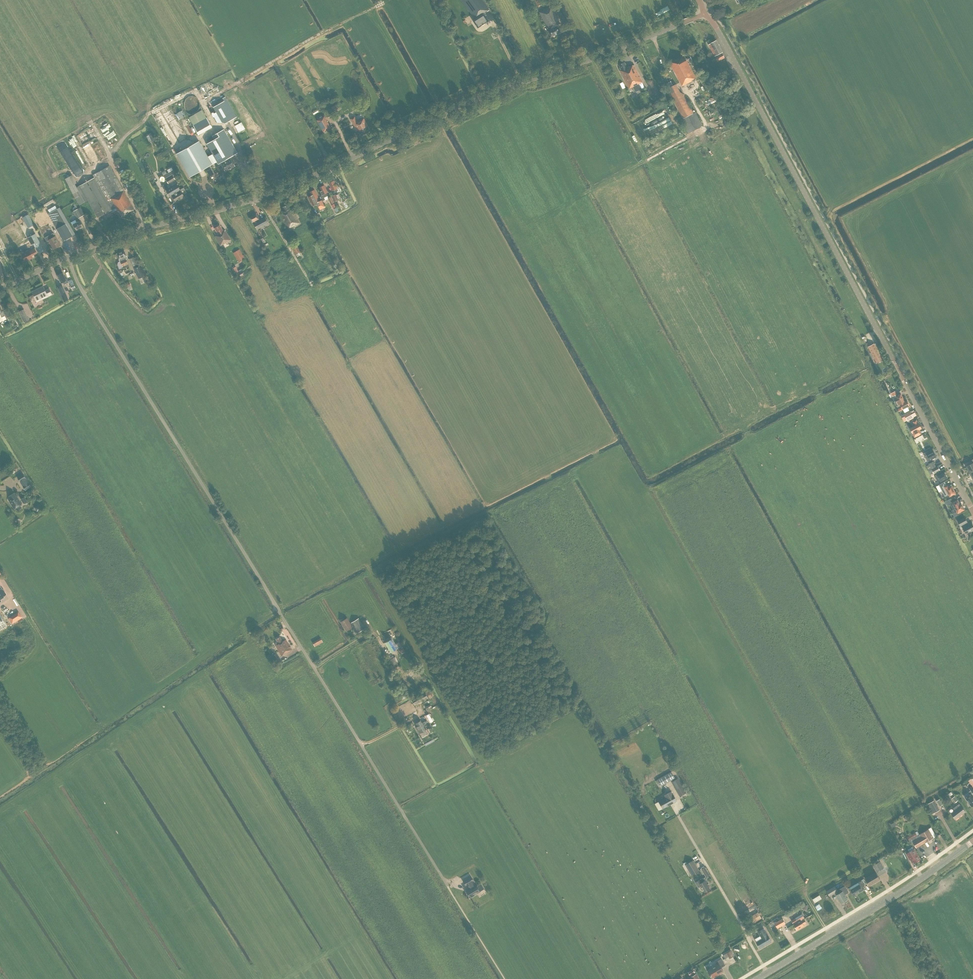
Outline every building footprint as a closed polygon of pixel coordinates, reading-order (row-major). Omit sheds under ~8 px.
[(473,21),(478,28),(488,21),(483,14),(488,10),(482,0),(461,0),(472,16),(473,15),(475,19),(473,21)] [(540,11),(539,12),(547,26),(548,25),(550,29),(547,30),(551,37),(561,32),(557,25),(560,23),(551,6),(541,11),(541,10),(540,10),(540,11)] [(719,54),(723,52),(717,40),(709,45),(715,56),(717,55),(717,56),(715,57),(718,61),(725,58),(722,53),(719,55),(719,54)] [(696,78),(686,60),(690,58),(688,55),(686,56),(687,58),(686,59),(684,55),(670,62),(682,86),(692,81),(692,80),(696,78)] [(627,67),(625,63),(619,65),(621,70),(620,70),(622,74),(623,76),(629,89),(633,86),(636,91),(641,89),(639,84),(643,82),(634,65),(630,67),(630,66),(627,67)] [(660,94),(653,80),(647,83),(654,97),(660,94)] [(667,89),(683,119),(694,113),(684,94),(680,92),(676,84),(667,89)] [(199,108),(199,106),(199,105),(199,103),(198,102),(197,101),(196,100),(195,99),(194,98),(192,98),(191,98),(189,99),(188,99),(187,100),(186,101),(185,103),(184,104),(184,105),(184,107),(185,108),(185,110),(186,111),(187,112),(189,113),(190,113),(192,113),(193,113),(194,113),(196,112),(197,111),(198,110),(199,109),(199,108)] [(225,124),(237,117),(227,99),(213,107),(222,123),(225,124)] [(195,123),(208,116),(204,108),(190,116),(195,123)] [(703,126),(696,112),(694,113),(683,119),(681,120),(688,133),(703,126)] [(331,128),(324,116),(317,120),(323,132),(331,128)] [(198,135),(212,127),(206,118),(193,125),(198,135)] [(360,134),(369,129),(366,124),(367,124),(364,119),(361,120),(357,122),(355,118),(351,120),(357,130),(358,130),(360,134)] [(235,126),(238,132),(245,129),(242,122),(235,126)] [(173,126),(174,131),(170,132),(171,135),(174,134),(176,143),(180,142),(176,126),(173,126)] [(199,141),(176,154),(190,177),(217,161),(218,164),(221,163),(225,171),(235,166),(230,159),(227,161),(226,159),(237,153),(224,129),(212,136),(214,139),(207,144),(211,151),(213,154),(208,157),(206,154),(199,141)] [(60,147),(57,149),(63,164),(67,162),(60,147)] [(92,159),(86,161),(89,168),(95,166),(92,159)] [(83,171),(78,160),(72,163),(78,174),(83,171)] [(134,209),(109,166),(93,175),(94,177),(80,186),(79,185),(78,186),(72,175),(65,179),(79,205),(88,200),(98,218),(116,207),(118,212),(119,211),(122,216),(134,209)] [(177,173),(174,169),(164,176),(166,179),(169,184),(167,185),(168,188),(166,190),(170,197),(172,196),(176,202),(184,197),(183,194),(187,192),(184,187),(180,190),(174,180),(175,179),(173,176),(177,173)] [(338,187),(336,184),(335,184),(333,181),(329,183),(332,190),(333,190),(334,192),(337,191),(338,192),(341,191),(339,187),(338,187)] [(324,185),(320,187),(321,191),(320,191),(322,195),(320,195),(323,200),(325,199),(324,197),(328,195),(327,193),(327,192),(324,185)] [(318,197),(314,190),(310,192),(312,195),(309,196),(313,206),(317,204),(319,207),(324,205),(322,200),(319,201),(317,197),(318,197)] [(286,212),(280,216),(288,230),(292,227),(291,227),(295,225),(296,225),(299,223),(292,209),(291,210),(290,208),(288,204),(282,207),(285,211),(286,212)] [(63,241),(76,234),(60,207),(48,214),(63,241)] [(279,218),(276,212),(271,215),(276,223),(279,221),(278,219),(279,218)] [(28,228),(34,225),(28,214),(22,217),(28,228)] [(268,223),(265,218),(260,220),(256,214),(249,218),(253,224),(254,224),(257,229),(268,223)] [(79,218),(76,220),(71,222),(73,225),(72,225),(74,228),(75,227),(77,231),(83,227),(79,218)] [(231,240),(225,230),(223,231),(220,225),(214,228),(218,234),(215,236),(220,246),(231,240)] [(37,247),(39,251),(40,253),(44,251),(35,233),(28,237),(31,244),(35,243),(37,247)] [(47,241),(49,240),(54,249),(60,245),(53,233),(45,238),(47,241)] [(295,254),(300,251),(295,243),(290,246),(295,254)] [(39,251),(37,247),(29,251),(29,250),(22,254),(25,261),(33,258),(32,256),(37,253),(36,252),(39,251)] [(124,250),(117,253),(120,261),(121,261),(124,269),(129,267),(126,259),(127,258),(124,250)] [(243,253),(239,255),(245,267),(249,264),(243,253)] [(138,264),(137,264),(133,266),(138,279),(144,276),(147,276),(145,270),(142,267),(140,268),(138,264)] [(63,272),(58,275),(62,285),(63,286),(71,282),(68,276),(65,278),(63,272)] [(62,285),(57,287),(64,301),(68,299),(63,286),(62,285)] [(52,294),(49,288),(45,290),(43,286),(32,291),(37,301),(52,294)] [(4,311),(8,320),(12,318),(7,309),(4,311)] [(29,320),(24,309),(19,311),(24,322),(29,320)] [(873,343),(868,346),(871,352),(877,363),(882,360),(877,349),(873,343)] [(901,394),(896,397),(898,400),(897,401),(899,405),(900,404),(903,409),(909,406),(907,400),(904,402),(901,394)] [(913,417),(910,411),(904,414),(907,420),(913,417)] [(916,420),(913,421),(915,425),(910,428),(914,437),(922,433),(920,429),(921,428),(919,423),(918,424),(916,420)] [(931,453),(930,450),(924,453),(928,461),(937,457),(934,451),(931,453)] [(947,478),(944,472),(938,476),(937,474),(934,475),(937,481),(940,480),(941,481),(947,478)] [(31,486),(23,474),(18,478),(20,481),(23,486),(25,490),(31,486)] [(949,486),(948,485),(947,485),(945,482),(939,485),(945,496),(948,494),(950,496),(956,493),(951,485),(949,486)] [(9,501),(14,509),(22,504),(17,496),(16,497),(14,493),(9,496),(12,499),(9,501)] [(957,511),(958,513),(964,509),(961,503),(960,504),(958,500),(951,503),(955,512),(957,511)] [(965,517),(958,521),(960,526),(962,525),(963,528),(966,533),(972,530),(972,525),(972,523),(969,525),(967,522),(968,522),(965,517)] [(23,613),(19,615),(22,623),(27,621),(23,613)] [(13,615),(9,617),(14,624),(17,622),(13,615)] [(341,621),(346,630),(352,627),(347,618),(341,621)] [(351,622),(357,633),(364,629),(358,618),(351,622)] [(310,638),(315,647),(323,642),(320,638),(319,639),(316,634),(310,638)] [(275,643),(274,643),(282,656),(292,650),(286,639),(283,641),(280,636),(276,639),(278,641),(277,642),(276,641),(275,642),(275,643)] [(385,643),(391,652),(401,646),(399,642),(395,644),(392,639),(385,643)] [(399,662),(396,657),(394,658),(392,653),(387,656),(392,666),(396,672),(400,669),(396,663),(399,662)] [(275,654),(273,655),(277,663),(281,661),(280,658),(278,659),(275,654)] [(416,675),(417,672),(407,671),(406,680),(411,681),(412,675),(416,675)] [(407,697),(401,687),(396,690),(402,699),(407,697)] [(428,698),(425,692),(411,700),(414,705),(428,698)] [(416,728),(419,733),(425,730),(423,725),(426,724),(425,722),(422,723),(421,721),(416,723),(418,727),(416,728)] [(659,778),(663,785),(677,777),(673,770),(659,778)] [(678,778),(672,782),(679,796),(686,793),(678,778)] [(663,808),(676,801),(671,791),(664,795),(665,797),(659,801),(663,808)] [(929,803),(935,812),(940,810),(934,800),(929,803)] [(951,813),(956,819),(965,812),(959,803),(953,808),(955,810),(951,813)] [(917,848),(922,844),(936,836),(931,827),(928,828),(929,829),(917,835),(917,836),(911,839),(917,848)] [(912,858),(915,862),(920,859),(914,849),(907,853),(910,859),(912,858)] [(699,870),(693,860),(685,865),(692,875),(699,870)] [(873,865),(877,872),(884,868),(880,861),(873,865)] [(706,877),(710,874),(705,867),(702,869),(706,877)] [(866,878),(870,885),(880,879),(876,872),(866,878)] [(476,884),(475,885),(473,882),(474,881),(471,876),(463,881),(466,886),(467,885),(469,888),(465,890),(470,898),(480,892),(476,884)] [(701,885),(705,892),(710,889),(706,882),(703,877),(696,882),(699,887),(701,885)] [(860,884),(851,890),(854,895),(863,890),(862,888),(865,886),(862,881),(858,883),(860,884)] [(826,891),(829,895),(838,890),(835,886),(826,891)] [(836,895),(841,903),(848,899),(845,894),(848,892),(845,886),(838,890),(840,893),(836,895)] [(822,899),(819,895),(812,899),(815,903),(822,899)] [(758,913),(750,917),(753,922),(761,917),(758,913)] [(806,923),(804,919),(804,918),(805,917),(803,914),(802,914),(796,918),(796,919),(794,920),(796,923),(794,924),(797,930),(803,926),(802,925),(804,924),(806,923)] [(786,924),(783,918),(775,923),(778,928),(786,924)] [(760,935),(755,939),(757,941),(756,942),(760,948),(772,941),(768,935),(764,929),(758,932),(760,935)] [(734,956),(731,950),(727,953),(723,955),(725,958),(729,956),(730,958),(734,956)] [(708,970),(712,978),(724,971),(721,967),(725,965),(722,959),(716,962),(717,964),(708,970)]
